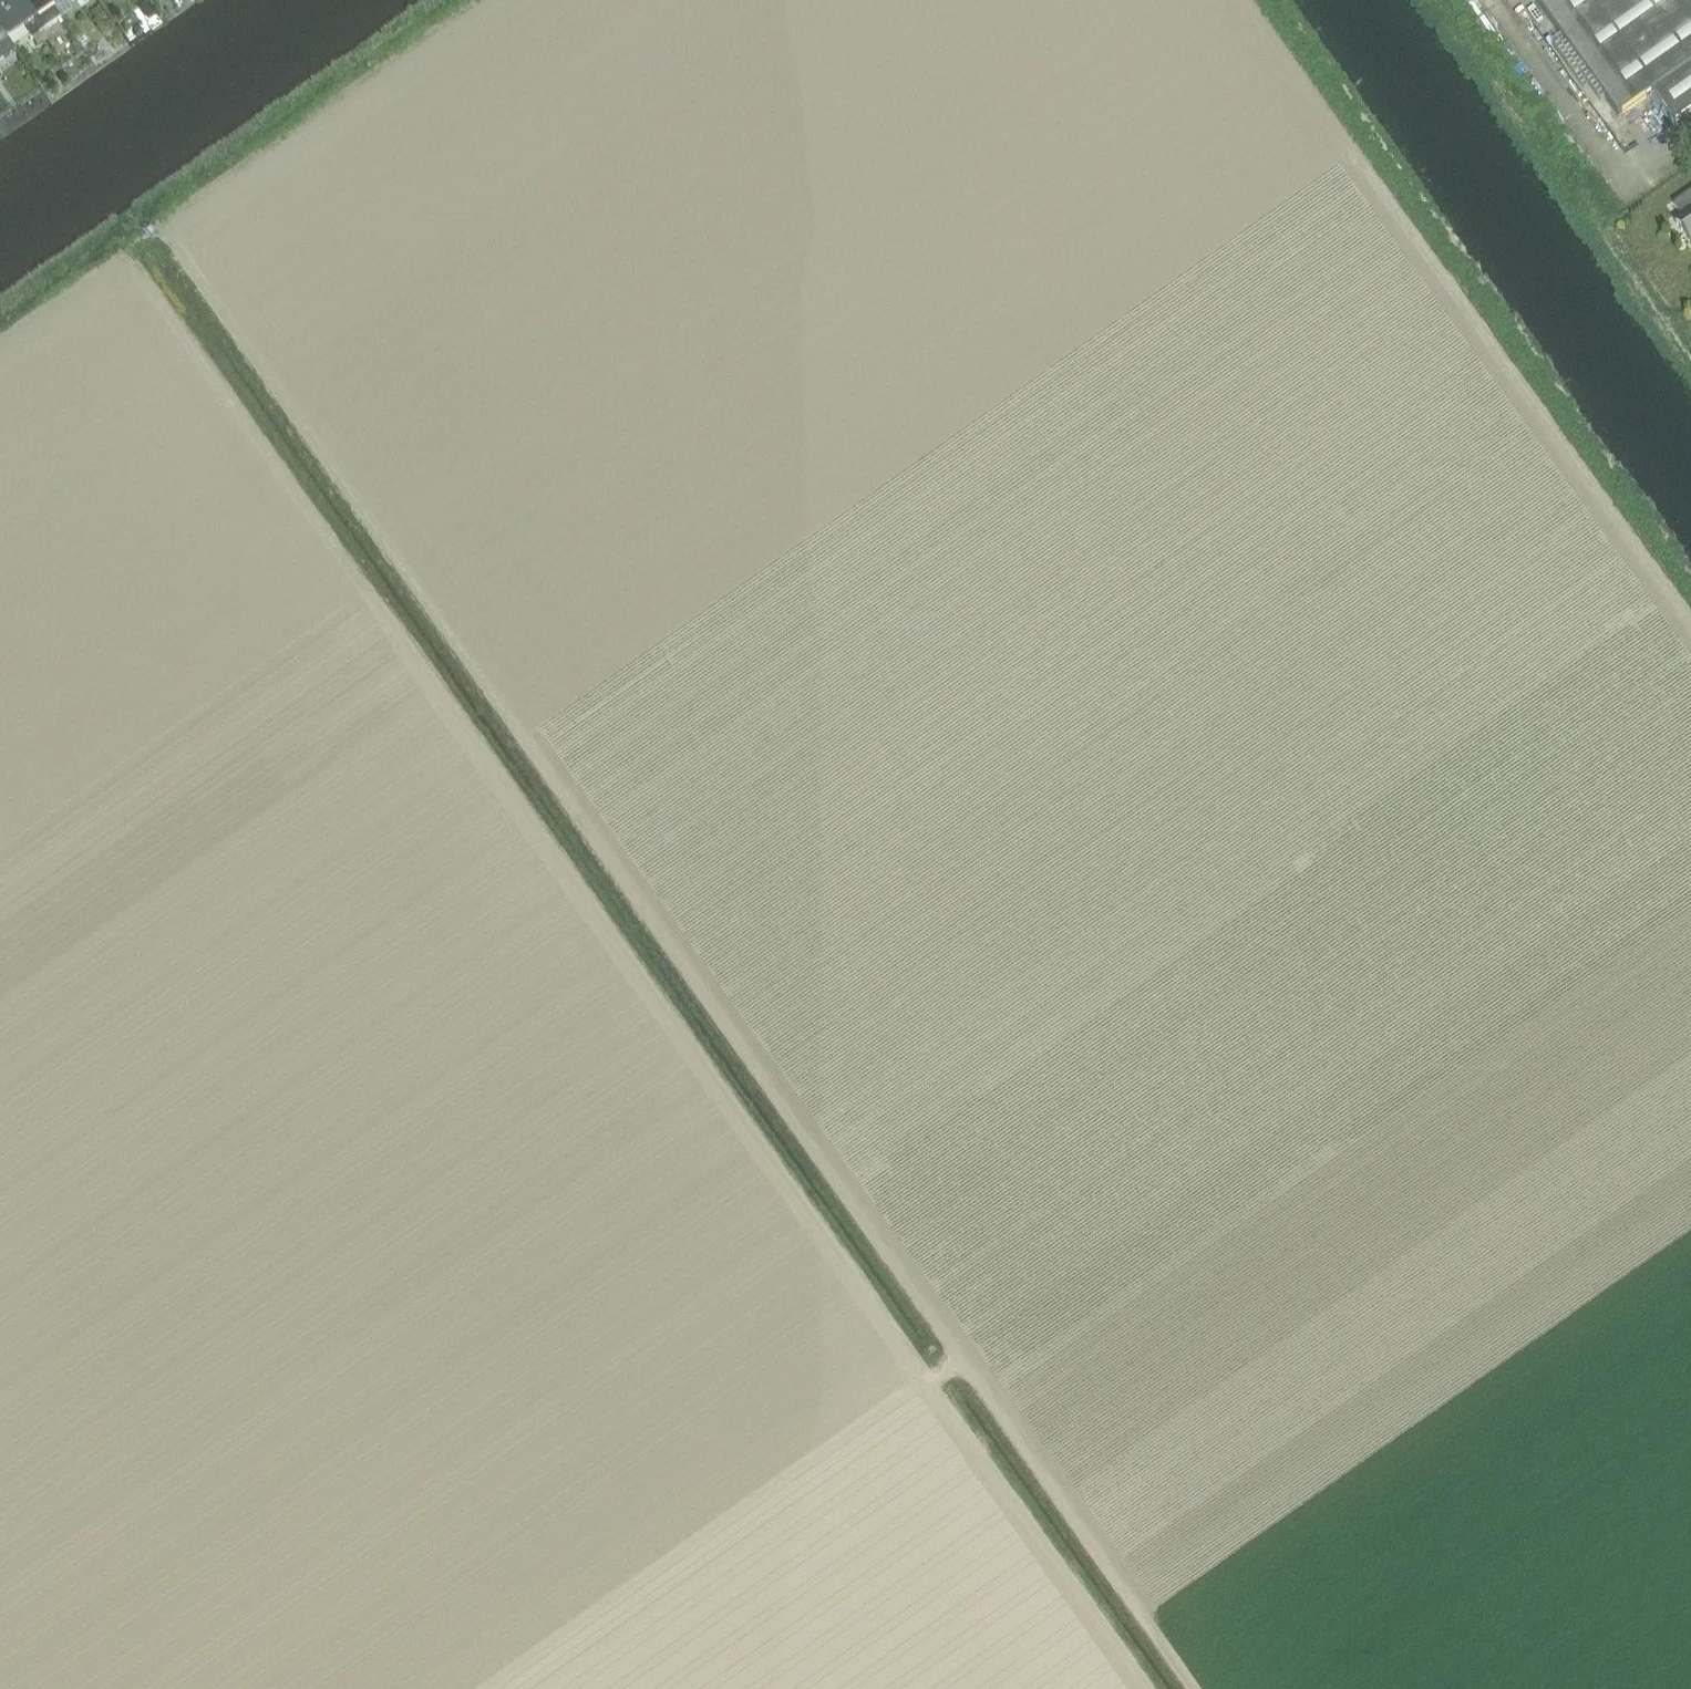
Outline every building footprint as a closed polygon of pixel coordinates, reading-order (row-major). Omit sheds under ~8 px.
[(37,34),(14,0),(0,0),(0,29),(7,39),(24,27),(31,38),(37,34)] [(37,34),(43,30),(61,17),(53,7),(48,0),(14,0),(37,34)] [(1474,17),(1488,5),(1484,0),(1459,0),(1474,17)] [(1618,116),(1654,90),(1675,120),(1690,109),(1690,0),(1535,0),(1618,116)] [(15,51),(7,39),(0,29),(0,61),(15,51)] [(1673,204),(1682,217),(1675,222),(1690,244),(1690,191),(1673,204)]
